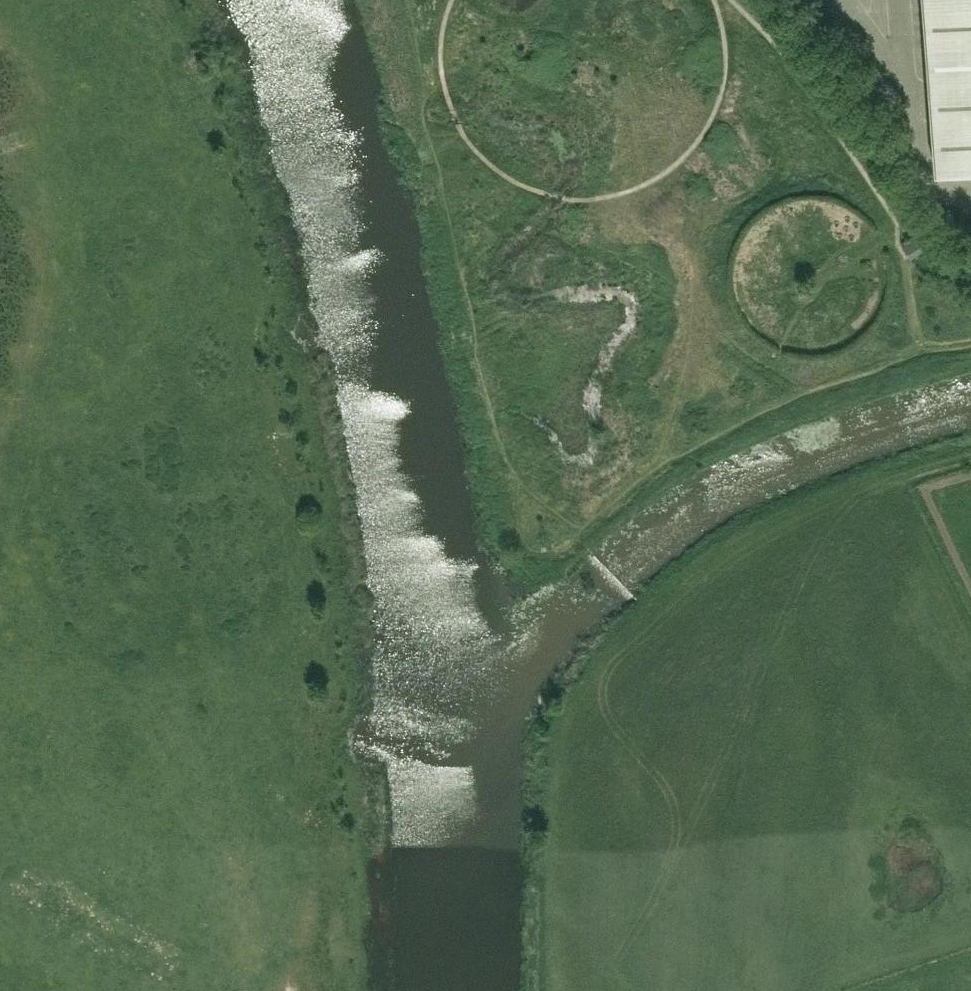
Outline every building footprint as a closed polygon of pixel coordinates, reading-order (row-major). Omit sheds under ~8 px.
[(970,164),(970,0),(923,0),(935,167),(970,164)]
